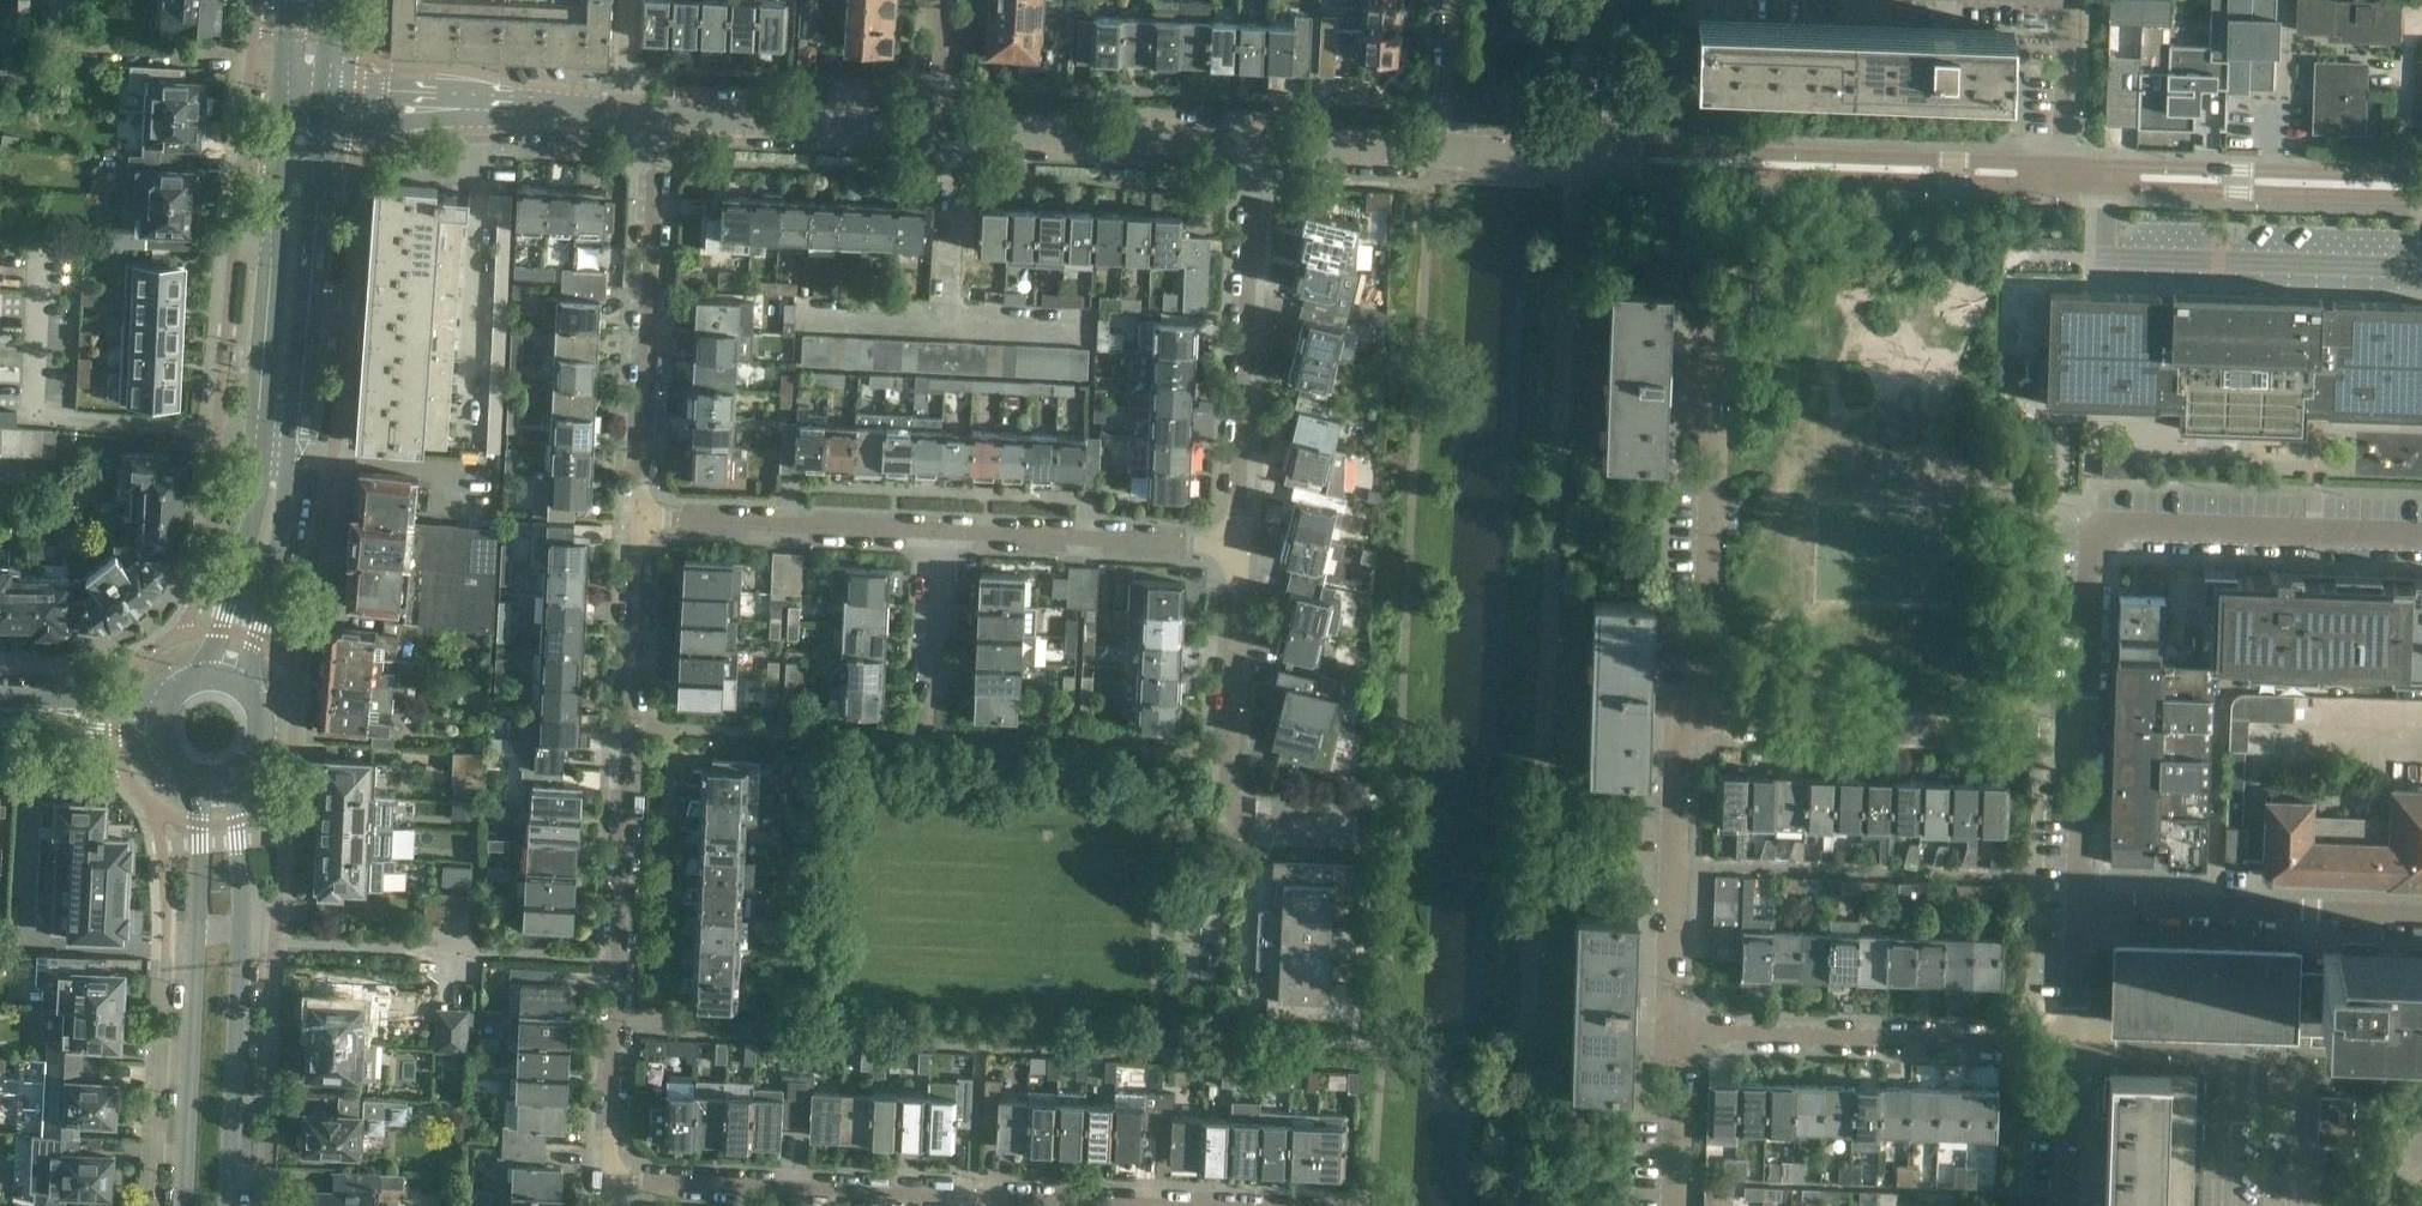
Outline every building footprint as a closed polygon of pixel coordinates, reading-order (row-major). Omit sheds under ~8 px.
[(220,1),(210,0),(164,0),(162,27),(167,28),(172,33),(181,33),(186,29),(218,31),(222,26),(223,15),(219,11),(220,1)] [(395,1),(394,1),(394,4),(394,21),(393,21),(393,24),(394,24),(393,41),(392,41),(392,44),(393,44),(393,43),(414,44),(413,45),(415,45),(415,44),(435,45),(435,46),(437,46),(437,45),(457,46),(457,47),(458,47),(458,46),(478,47),(478,48),(480,48),(480,47),(500,48),(501,49),(501,48),(505,48),(521,49),(523,49),(543,50),(544,50),(564,51),(566,51),(586,52),(587,52),(608,53),(607,53),(609,53),(609,51),(608,51),(609,33),(610,33),(611,0),(395,0),(395,1)] [(671,0),(642,0),(640,38),(669,40),(671,0)] [(700,0),(671,0),(669,40),(698,41),(700,0)] [(729,0),(700,0),(698,41),(727,42),(729,0)] [(758,0),(748,0),(729,0),(727,42),(756,44),(758,0)] [(787,2),(758,0),(756,44),(785,45),(787,2)] [(846,48),(891,51),(895,0),(849,0),(846,48)] [(1040,0),(988,0),(987,8),(990,11),(989,24),(1039,27),(1040,0)] [(2169,44),(2170,0),(2110,0),(2109,19),(2119,20),(2119,21),(2124,21),(2124,20),(2141,21),(2140,63),(2121,62),(2120,62),(2118,63),(2117,64),(2116,65),(2115,66),(2115,68),(2115,69),(2107,68),(2105,123),(2137,124),(2139,71),(2168,72),(2169,44)] [(2209,45),(2209,57),(2228,58),(2227,89),(2229,89),(2229,88),(2244,88),(2244,89),(2246,89),(2246,87),(2273,88),(2274,52),(2276,52),(2277,17),(2275,17),(2275,0),(2211,0),(2209,45)] [(2398,39),(2399,2),(2376,2),(2376,0),(2354,0),(2354,1),(2332,0),(2299,0),(2298,30),(2299,30),(2299,29),(2329,30),(2329,31),(2331,31),(2331,30),(2337,31),(2337,37),(2337,39),(2371,40),(2371,38),(2396,39),(2396,41),(2398,41),(2398,39)] [(30,1),(17,1),(17,13),(30,13),(30,1)] [(1398,32),(1399,4),(1364,2),(1362,30),(1398,32)] [(813,36),(815,7),(801,6),(799,35),(813,36)] [(1207,64),(1209,21),(1209,9),(1181,8),(1180,20),(1178,63),(1207,64)] [(1294,25),(1267,24),(1266,24),(1264,67),(1293,68),(1292,74),(1309,74),(1311,16),(1294,15),(1294,25)] [(1121,61),(1123,17),(1093,16),(1093,20),(1079,20),(1078,35),(1093,36),(1092,60),(1121,61)] [(1149,62),(1151,19),(1123,17),(1121,61),(1149,62)] [(1337,18),(1322,17),(1322,27),(1336,28),(1337,18)] [(1178,63),(1180,20),(1151,19),(1149,62),(1178,63)] [(1235,66),(1237,23),(1209,21),(1207,64),(1235,66)] [(1264,67),(1266,24),(1237,23),(1235,66),(1264,67)] [(1698,23),(1697,47),(1697,76),(2011,87),(2012,34),(1953,32),(1953,27),(1930,26),(1930,31),(1828,28),(1698,23)] [(1038,45),(1039,27),(989,24),(989,31),(985,34),(985,43),(988,47),(987,54),(990,55),(993,58),(999,58),(1002,55),(1047,58),(1048,46),(1038,45)] [(88,25),(87,39),(97,40),(97,25),(88,25)] [(1396,62),(1398,32),(1362,30),(1336,28),(1322,27),(1319,75),(1334,76),(1335,43),(1361,44),(1360,60),(1396,62)] [(1092,64),(1092,60),(1093,36),(1078,35),(1077,64),(1092,64)] [(2227,89),(2228,58),(2209,57),(2209,45),(2169,44),(2168,72),(2139,71),(2137,124),(2137,127),(2193,128),(2195,86),(2225,87),(2225,89),(2227,89)] [(7,55),(4,72),(33,76),(35,59),(7,55)] [(2365,64),(2348,63),(2317,62),(2316,80),(2316,87),(2314,130),(2363,131),(2365,89),(2364,89),(2365,64)] [(153,93),(153,112),(207,114),(208,93),(202,93),(202,82),(184,81),(184,68),(131,65),(130,85),(144,93),(153,93)] [(206,134),(207,114),(153,112),(152,129),(142,129),(141,154),(179,157),(179,144),(199,145),(199,134),(206,134)] [(3,134),(2,144),(16,146),(17,137),(3,134)] [(201,202),(202,181),(197,181),(197,170),(178,169),(179,157),(141,154),(129,154),(127,199),(148,200),(201,202)] [(437,186),(383,183),(382,182),(363,442),(430,448),(447,449),(464,211),(469,212),(470,194),(468,193),(468,194),(446,192),(444,192),(444,193),(437,193),(437,186)] [(545,231),(548,187),(518,186),(516,229),(545,231)] [(575,232),(577,189),(548,187),(545,231),(575,232)] [(606,190),(577,189),(575,232),(604,233),(606,190)] [(1367,201),(1367,210),(1391,210),(1391,202),(1391,192),(1367,192),(1367,201)] [(496,208),(497,195),(489,195),(489,208),(496,208)] [(503,209),(504,196),(497,195),(496,208),(503,209)] [(511,214),(512,196),(504,196),(503,209),(503,214),(511,214)] [(749,252),(750,240),(752,197),(722,196),(721,219),(707,218),(705,250),(749,252)] [(778,242),(780,198),(752,197),(750,240),(778,242)] [(807,243),(809,200),(780,198),(778,242),(807,243)] [(202,202),(201,202),(148,200),(147,213),(137,213),(136,228),(108,226),(106,245),(179,248),(180,233),(194,233),(195,223),(201,223),(202,202)] [(836,244),(838,201),(809,200),(807,243),(836,244)] [(865,246),(867,202),(838,201),(836,244),(865,246)] [(893,247),(895,204),(867,202),(865,246),(893,247)] [(925,205),(895,204),(893,247),(923,248),(925,205)] [(1006,252),(1009,209),(979,208),(977,251),(1006,252)] [(1035,253),(1037,210),(1009,209),(1006,252),(1035,253)] [(1065,255),(1066,212),(1037,210),(1035,253),(1065,255)] [(1357,271),(1358,239),(1355,239),(1359,223),(1305,210),(1301,227),(1307,228),(1300,257),(1342,268),(1342,267),(1357,271)] [(1094,256),(1095,213),(1066,212),(1065,255),(1094,256)] [(1122,257),(1124,214),(1095,213),(1094,256),(1122,257)] [(1150,259),(1152,215),(1124,214),(1122,257),(1150,259)] [(1210,237),(1181,236),(1182,217),(1152,215),(1150,259),(1180,260),(1180,263),(1184,263),(1183,309),(1207,311),(1210,237)] [(1335,297),(1342,268),(1300,257),(1292,287),(1305,291),(1302,304),(1335,312),(1339,297),(1335,297)] [(126,289),(125,289),(125,291),(183,294),(183,293),(181,293),(182,265),(132,262),(132,263),(127,263),(126,289)] [(534,278),(535,267),(514,266),(514,278),(534,278)] [(555,268),(535,267),(534,278),(555,279),(555,268)] [(562,269),(562,285),(606,287),(607,271),(562,269)] [(719,272),(718,286),(733,287),(734,272),(719,272)] [(82,275),(82,289),(94,290),(95,276),(82,275)] [(776,293),(777,282),(756,281),(755,292),(776,293)] [(798,283),(777,282),(776,293),(797,294),(798,283)] [(834,295),(834,284),(814,283),(814,294),(834,295)] [(514,284),(513,298),(530,299),(531,285),(514,284)] [(855,285),(834,284),(834,295),(854,297),(855,285)] [(1121,284),(1120,298),(1120,309),(1141,310),(1141,299),(1135,298),(1135,290),(1130,284),(1121,284)] [(1663,355),(1664,311),(1665,288),(1671,288),(1671,286),(1662,286),(1661,286),(1611,284),(1611,286),(1617,286),(1611,457),(1605,457),(1605,459),(1664,461),(1665,459),(1659,459),(1660,436),(1661,392),(1662,387),(1673,387),(1674,360),(1663,360),(1663,355)] [(606,301),(606,287),(562,285),(561,298),(601,300),(601,301),(606,301)] [(891,298),(892,287),(872,286),(871,298),(891,298)] [(912,288),(892,287),(891,298),(912,299),(912,288)] [(93,304),(94,290),(82,289),(81,304),(93,304)] [(2331,301),(2331,302),(2320,302),(2321,295),(2172,290),(2172,297),(2161,296),(2161,295),(2053,292),(2053,295),(2050,401),(2050,404),(2159,408),(2159,406),(2179,407),(2178,424),(2181,424),(2302,428),(2305,428),(2305,411),(2326,412),(2326,413),(2421,416),(2421,304),(2331,301)] [(183,295),(183,294),(125,291),(124,319),(181,321),(180,320),(181,295),(183,295)] [(1003,304),(1004,292),(986,291),(985,303),(1003,304)] [(1025,293),(1004,292),(1003,304),(1025,305),(1025,293)] [(1063,306),(1063,294),(1042,293),(1042,304),(1042,305),(1063,306)] [(1179,294),(1164,293),(1163,309),(1178,310),(1179,294)] [(1084,295),(1063,294),(1063,306),(1083,307),(1084,295)] [(1120,309),(1120,298),(1100,297),(1100,308),(1120,309)] [(599,329),(601,301),(601,300),(561,298),(558,298),(556,327),(599,329)] [(697,299),(695,328),(739,331),(740,301),(697,299)] [(795,320),(796,304),(787,304),(787,320),(795,320)] [(1332,325),(1335,312),(1302,304),(1299,318),(1303,319),(1295,348),(1338,358),(1346,328),(1332,325)] [(1110,318),(1098,317),(1098,334),(1109,335),(1110,318)] [(181,322),(181,321),(124,319),(123,346),(180,349),(180,348),(179,348),(180,322),(181,322)] [(794,336),(795,320),(787,320),(786,336),(794,336)] [(1138,352),(1153,353),(1196,353),(1197,322),(1140,320),(1138,352)] [(598,358),(599,330),(599,329),(556,327),(555,356),(598,358)] [(739,331),(695,328),(694,358),(737,360),(737,359),(749,360),(751,332),(739,331)] [(91,344),(92,330),(80,330),(79,344),(91,344)] [(511,333),(510,354),(522,355),(522,334),(511,333)] [(815,365),(817,335),(803,334),(801,365),(815,365)] [(1108,350),(1109,335),(1098,334),(1097,350),(1108,350)] [(829,366),(830,335),(817,335),(815,365),(829,366)] [(844,367),(845,336),(830,335),(829,366),(844,367)] [(857,367),(859,337),(845,336),(844,367),(857,367)] [(871,368),(873,337),(859,337),(857,367),(871,368)] [(886,369),(887,338),(873,337),(871,368),(886,369)] [(900,369),(902,339),(887,338),(886,369),(900,369)] [(914,370),(916,339),(902,339),(900,369),(914,370)] [(929,371),(930,340),(916,339),(914,370),(929,371)] [(944,371),(945,341),(930,340),(929,371),(944,371)] [(958,372),(960,341),(945,341),(944,371),(958,372)] [(973,373),(974,342),(960,341),(958,372),(973,373)] [(986,373),(988,343),(974,342),(973,373),(986,373)] [(1001,374),(1002,343),(988,343),(986,373),(1001,374)] [(1015,375),(1016,344),(1002,343),(1001,374),(1015,375)] [(1030,375),(1031,345),(1016,344),(1015,375),(1030,375)] [(1044,376),(1045,345),(1031,345),(1030,375),(1044,376)] [(1058,377),(1059,346),(1045,345),(1044,376),(1058,377)] [(180,349),(123,346),(121,373),(179,376),(179,375),(177,375),(179,349),(180,349)] [(1072,377),(1074,347),(1059,346),(1058,377),(1072,377)] [(1089,347),(1074,347),(1072,377),(1087,378),(1089,347)] [(1331,387),(1338,359),(1338,358),(1295,348),(1288,378),(1301,381),(1298,394),(1331,403),(1335,388),(1331,387)] [(1194,381),(1196,353),(1153,353),(1152,379),(1194,381)] [(521,375),(522,355),(510,354),(509,374),(521,375)] [(597,386),(598,358),(555,356),(553,384),(597,386)] [(90,372),(91,357),(78,357),(78,371),(90,372)] [(736,388),(737,360),(694,358),(693,386),(736,388)] [(90,386),(90,372),(78,371),(77,386),(90,386)] [(828,384),(829,373),(813,372),(812,383),(828,384)] [(179,377),(179,376),(121,373),(121,376),(122,376),(121,403),(125,403),(125,404),(176,406),(177,377),(179,377)] [(844,385),(845,373),(829,373),(828,384),(844,385)] [(792,391),(792,375),(784,374),(783,390),(792,391)] [(886,386),(887,375),(871,375),(871,385),(886,386)] [(902,376),(887,375),(886,386),(902,386),(902,376)] [(944,389),(944,378),(928,377),(928,388),(944,389)] [(972,390),(973,380),(944,378),(944,389),(972,390)] [(1193,409),(1194,381),(1152,379),(1150,407),(1193,409)] [(1002,392),(1002,381),(973,380),(972,390),(1002,392)] [(1030,393),(1030,382),(1002,381),(1002,392),(1030,393)] [(1059,394),(1060,384),(1030,382),(1030,393),(1059,394)] [(595,415),(597,386),(553,384),(552,413),(595,415)] [(1074,395),(1074,384),(1060,384),(1059,394),(1074,395)] [(735,417),(736,388),(693,386),(691,415),(735,417)] [(1107,389),(1095,388),(1095,404),(1106,405),(1107,389)] [(791,407),(792,391),(783,390),(782,406),(791,407)] [(520,391),(509,391),(508,412),(519,412),(520,391)] [(1328,416),(1331,404),(1331,403),(1298,394),(1294,409),(1298,410),(1291,439),(1334,449),(1335,448),(1342,419),(1328,416)] [(1105,421),(1106,405),(1095,404),(1094,420),(1105,421)] [(1192,438),(1193,409),(1150,407),(1149,436),(1192,438)] [(518,432),(519,412),(508,412),(507,432),(518,432)] [(594,443),(595,415),(552,413),(551,442),(594,443)] [(733,446),(735,417),(691,415),(690,443),(733,446)] [(797,437),(798,423),(797,423),(782,423),(781,437),(797,437)] [(823,467),(826,424),(798,423),(797,437),(796,466),(823,467)] [(852,469),(854,425),(826,424),(823,467),(852,469)] [(882,470),(884,427),(854,425),(852,469),(882,470)] [(910,471),(913,428),(884,427),(882,470),(910,471)] [(940,473),(942,430),(913,428),(910,471),(940,473)] [(15,454),(17,430),(4,429),(2,454),(15,454)] [(28,455),(30,430),(17,430),(15,454),(28,455)] [(41,455),(43,431),(30,430),(28,455),(41,455)] [(969,474),(971,431),(942,430),(940,473),(969,474)] [(54,456),(56,433),(57,432),(43,431),(41,455),(54,456)] [(997,475),(1000,432),(971,431),(969,474),(997,475)] [(1026,477),(1028,434),(1000,432),(997,475),(1026,477)] [(1055,478),(1057,435),(1028,434),(1026,477),(1055,478)] [(1086,451),(1086,437),(1086,436),(1057,435),(1055,478),(1083,479),(1084,479),(1086,451)] [(1191,466),(1192,438),(1149,436),(1148,465),(1191,466)] [(796,466),(797,437),(781,437),(780,472),(796,473),(796,466)] [(1101,438),(1086,437),(1086,451),(1100,451),(1101,438)] [(1344,497),(1346,451),(1335,448),(1334,449),(1291,439),(1284,469),(1287,470),(1284,483),(1294,485),(1327,493),(1344,497)] [(593,472),(594,443),(551,442),(549,471),(593,472)] [(742,446),(733,446),(690,443),(689,473),(691,473),(691,479),(695,483),(704,484),(709,480),(709,474),(732,475),(733,456),(741,457),(742,446)] [(517,449),(506,448),(505,469),(516,469),(517,449)] [(112,452),(100,451),(100,460),(112,461),(112,452)] [(1098,487),(1100,451),(1086,451),(1084,479),(1083,479),(1082,486),(1098,487)] [(130,481),(133,481),(183,485),(184,481),(187,481),(187,470),(184,470),(184,465),(171,464),(172,454),(122,452),(122,464),(131,464),(130,481)] [(1189,497),(1191,466),(1148,465),(1146,495),(1189,497)] [(515,490),(516,469),(505,469),(504,489),(515,490)] [(591,503),(593,472),(549,471),(548,500),(548,501),(575,502),(591,503)] [(397,520),(401,477),(361,473),(357,516),(397,520)] [(408,478),(401,477),(397,520),(405,521),(408,478)] [(183,490),(183,485),(133,481),(132,514),(182,515),(183,501),(186,501),(186,490),(183,490)] [(1324,507),(1327,493),(1294,485),(1290,499),(1294,500),(1287,530),(1330,540),(1337,510),(1324,507)] [(1372,490),(1370,503),(1379,504),(1381,492),(1372,490)] [(574,516),(575,502),(548,501),(548,500),(544,499),(544,515),(574,516)] [(102,503),(100,511),(113,512),(113,503),(102,503)] [(2033,507),(2016,507),(2015,521),(2033,521),(2033,507)] [(189,515),(182,515),(132,514),(122,513),(121,544),(168,545),(180,546),(181,536),(188,536),(188,531),(191,531),(192,522),(192,521),(189,521),(189,515)] [(397,520),(357,516),(345,515),(341,559),(353,560),(402,564),(495,572),(496,529),(405,521),(397,520)] [(531,565),(545,566),(588,567),(590,539),(573,538),(574,523),(533,521),(531,565)] [(71,548),(71,528),(61,528),(60,548),(71,548)] [(81,548),(75,528),(71,528),(71,548),(81,548)] [(1326,559),(1330,541),(1330,540),(1287,530),(1280,560),(1293,563),(1290,576),(1322,584),(1326,569),(1322,568),(1325,558),(1326,559)] [(100,533),(100,542),(111,543),(112,533),(100,533)] [(167,557),(168,545),(121,544),(115,543),(115,553),(107,559),(105,557),(103,558),(104,560),(98,565),(96,562),(93,565),(94,567),(79,580),(68,580),(67,626),(69,626),(69,625),(102,626),(107,622),(111,627),(131,611),(137,619),(148,610),(142,602),(162,587),(158,582),(165,577),(168,557),(167,557)] [(512,545),(502,545),(501,545),(500,564),(511,564),(512,545)] [(1361,549),(1358,560),(1372,564),(1373,564),(1375,552),(1373,552),(1361,549)] [(786,595),(788,553),(787,553),(787,554),(775,553),(773,553),(771,594),(786,595)] [(801,595),(802,566),(803,554),(801,554),(788,554),(788,553),(786,595),(801,595)] [(685,559),(683,590),(726,592),(727,591),(728,561),(685,559)] [(402,564),(353,560),(349,604),(399,608),(402,564)] [(492,631),(495,572),(402,564),(399,608),(405,609),(404,623),(418,624),(418,625),(492,631)] [(510,585),(511,564),(500,564),(499,584),(510,585)] [(10,579),(10,570),(8,570),(8,566),(0,566),(0,628),(4,628),(4,625),(9,625),(10,579)] [(587,597),(588,567),(545,566),(544,595),(587,597)] [(1082,608),(1082,597),(1084,567),(1083,567),(1070,567),(1070,566),(1069,566),(1067,608),(1082,608)] [(889,569),(846,567),(845,597),(888,599),(889,569)] [(1097,597),(1098,581),(1098,568),(1097,567),(1097,568),(1084,567),(1082,597),(1097,597)] [(2170,660),(2224,662),(2224,664),(2421,671),(2421,576),(2416,576),(2416,582),(2306,578),(2306,572),(2297,572),(2272,571),(2272,577),(2173,574),(2170,660)] [(980,573),(979,604),(1022,606),(1024,575),(980,573)] [(1319,597),(1322,584),(1290,576),(1286,590),(1290,591),(1283,621),(1325,631),(1333,600),(1319,597)] [(39,625),(40,580),(10,579),(9,625),(23,625),(23,628),(34,628),(34,625),(39,625)] [(67,626),(68,580),(40,580),(39,625),(39,633),(59,633),(59,626),(67,626)] [(1185,583),(1142,581),(1130,580),(1129,609),(1141,610),(1141,611),(1184,613),(1185,583)] [(727,591),(726,592),(683,590),(682,618),(725,620),(725,621),(739,622),(741,592),(727,591)] [(586,625),(587,597),(544,595),(542,624),(586,625)] [(2119,596),(2117,661),(2117,662),(2162,663),(2164,597),(2139,597),(2119,596)] [(887,628),(888,599),(845,597),(843,626),(887,628)] [(1096,609),(1097,597),(1082,597),(1082,608),(1096,609)] [(1657,674),(1651,674),(1654,602),(1654,601),(1653,601),(1645,600),(1644,600),(1643,600),(1594,599),(1588,773),(1628,775),(1648,775),(1650,702),(1656,702),(1657,674)] [(500,602),(499,622),(510,623),(511,602),(500,602)] [(1021,634),(1022,606),(979,604),(978,632),(1021,634)] [(781,623),(781,607),(771,606),(770,622),(781,623)] [(800,607),(789,607),(788,623),(799,624),(800,607)] [(1183,641),(1184,613),(1141,611),(1139,639),(1183,641)] [(725,621),(725,620),(682,618),(681,648),(724,649),(725,621)] [(1076,636),(1077,621),(1066,620),(1065,636),(1076,636)] [(1095,621),(1084,621),(1084,637),(1094,637),(1095,621)] [(1318,659),(1325,631),(1283,621),(1276,650),(1288,654),(1288,655),(1289,655),(1286,666),(1285,666),(1285,667),(1318,675),(1321,660),(1318,659)] [(509,643),(510,623),(499,622),(498,642),(509,643)] [(780,639),(781,623),(770,622),(769,638),(780,639)] [(798,639),(799,624),(788,623),(787,639),(798,639)] [(584,654),(586,625),(542,624),(541,652),(584,654)] [(885,657),(887,628),(843,626),(842,655),(885,657)] [(326,650),(326,652),(383,657),(384,645),(397,646),(398,633),(328,627),(327,636),(323,639),(322,647),(326,650)] [(1020,663),(1021,634),(978,632),(976,661),(1020,663)] [(1075,654),(1076,636),(1065,636),(1064,653),(1075,654)] [(1094,653),(1094,637),(1084,637),(1083,653),(1094,653)] [(1181,670),(1183,641),(1139,639),(1138,668),(1181,670)] [(737,650),(724,649),(681,648),(679,675),(722,677),(736,678),(737,650)] [(385,657),(383,657),(326,652),(326,655),(322,655),(320,669),(324,669),(324,677),(395,684),(396,672),(383,670),(385,657)] [(583,683),(584,654),(541,652),(539,681),(583,683)] [(884,685),(885,657),(842,655),(841,683),(884,685)] [(497,659),(496,679),(507,680),(508,660),(497,659)] [(779,662),(778,662),(767,661),(767,678),(778,678),(779,662)] [(1018,691),(1020,663),(976,661),(975,689),(1018,691)] [(2206,867),(2207,814),(2213,665),(2162,663),(2117,662),(2111,838),(2111,840),(2111,841),(2153,842),(2168,842),(2168,865),(2206,867)] [(797,663),(786,663),(785,679),(796,679),(797,663)] [(1315,688),(1318,675),(1285,667),(1285,668),(1286,668),(1283,679),(1282,679),(1282,681),(1286,682),(1279,711),(1321,721),(1328,691),(1315,688)] [(1180,699),(1181,670),(1138,668),(1136,697),(1180,699)] [(721,707),(722,677),(679,675),(678,704),(721,707)] [(1063,675),(1062,691),(1074,692),(1074,675),(1063,675)] [(1093,677),(1081,676),(1081,692),(1092,692),(1093,677)] [(393,709),(395,684),(324,677),(323,687),(319,686),(318,700),(322,701),(321,703),(378,708),(393,709)] [(444,678),(443,689),(466,691),(467,680),(444,678)] [(777,698),(778,678),(767,678),(766,698),(777,698)] [(506,700),(507,680),(496,679),(495,699),(506,700)] [(795,699),(796,679),(785,679),(784,699),(795,699)] [(582,711),(583,683),(539,681),(538,710),(582,711)] [(883,714),(884,685),(841,683),(839,712),(883,714)] [(1017,720),(1018,691),(975,689),(974,718),(1017,720)] [(1073,712),(1074,692),(1062,691),(1062,711),(1073,712)] [(1091,713),(1092,692),(1081,692),(1080,712),(1091,713)] [(2247,720),(2278,721),(2279,721),(2280,695),(2244,694),(2241,694),(2239,695),(2238,695),(2236,697),(2234,698),(2233,699),(2232,702),(2231,703),(2231,705),(2231,706),(2229,749),(2246,750),(2247,720)] [(1178,728),(1180,699),(1136,697),(1135,726),(1178,728)] [(377,720),(378,708),(321,703),(321,706),(317,708),(316,716),(320,719),(320,721),(317,721),(317,728),(319,728),(319,729),(379,734),(378,746),(396,748),(397,735),(390,735),(391,721),(377,720)] [(580,742),(582,711),(538,710),(537,728),(533,728),(533,738),(521,737),(521,754),(535,755),(563,756),(564,756),(564,741),(580,742)] [(1314,750),(1321,721),(1279,711),(1271,741),(1284,744),(1281,757),(1314,765),(1317,751),(1314,750)] [(487,753),(454,751),(453,767),(486,768),(487,753)] [(534,766),(535,755),(521,754),(520,768),(521,768),(534,768),(534,766)] [(563,768),(563,756),(535,755),(534,766),(563,768)] [(322,780),(322,793),(375,795),(376,763),(328,760),(328,758),(325,758),(325,760),(323,760),(323,761),(317,761),(316,780),(322,780)] [(581,784),(579,784),(562,783),(563,768),(534,766),(534,768),(521,768),(519,812),(532,812),(577,814),(578,796),(581,796),(581,784)] [(700,796),(700,797),(746,799),(747,784),(748,770),(748,769),(702,767),(701,768),(693,768),(693,766),(692,766),(689,781),(690,781),(691,776),(703,776),(703,781),(702,781),(701,796),(700,796)] [(485,787),(486,768),(453,767),(452,785),(485,787)] [(1832,834),(1832,823),(1834,777),(1834,771),(1824,770),(1823,778),(1806,778),(1806,776),(1805,776),(1803,831),(1803,833),(1832,834)] [(1890,825),(1892,781),(1892,779),(1891,779),(1891,773),(1888,772),(1888,775),(1881,775),(1881,780),(1863,780),(1863,778),(1861,824),(1862,824),(1862,834),(1883,834),(1882,863),(1890,863),(1892,825),(1890,825)] [(1746,820),(1748,774),(1747,774),(1747,776),(1720,775),(1720,773),(1719,773),(1717,828),(1738,829),(1737,858),(1746,858),(1747,820),(1746,820)] [(1775,821),(1776,775),(1776,777),(1748,776),(1748,774),(1746,820),(1747,820),(1775,821)] [(1920,782),(1918,826),(1918,837),(1947,838),(1947,827),(1949,781),(1949,774),(1939,774),(1938,782),(1920,782)] [(1803,831),(1805,776),(1805,778),(1777,777),(1777,775),(1776,775),(1775,821),(1774,830),(1803,831)] [(1861,824),(1863,778),(1862,778),(1862,780),(1834,779),(1834,777),(1832,823),(1861,824)] [(1918,826),(1920,782),(1920,780),(1920,782),(1892,781),(1890,825),(1892,825),(1918,826)] [(1976,828),(1978,782),(1977,782),(1977,784),(1949,783),(1949,781),(1947,827),(1976,828)] [(1978,782),(1976,828),(2006,829),(2006,831),(2007,831),(2009,783),(2008,783),(2007,783),(2007,785),(1978,784),(1978,782)] [(2392,789),(2391,820),(2309,817),(2310,801),(2267,799),(2264,875),(2389,880),(2389,883),(2421,884),(2421,790),(2392,789)] [(2247,869),(2247,868),(2248,827),(2241,827),(2243,792),(2227,792),(2225,868),(2247,869)] [(373,824),(375,795),(322,793),(321,805),(317,805),(317,821),(373,824)] [(746,799),(700,797),(692,796),(691,796),(688,810),(689,810),(690,805),(702,806),(701,810),(700,810),(700,826),(699,825),(699,826),(745,829),(745,830),(757,830),(758,799),(746,799)] [(484,800),(468,799),(467,818),(483,819),(484,800)] [(51,933),(51,935),(123,939),(123,932),(128,932),(129,913),(124,913),(126,888),(127,864),(132,864),(132,845),(128,845),(128,838),(105,837),(105,831),(104,831),(106,804),(58,802),(58,805),(51,933)] [(511,822),(511,811),(491,810),(490,820),(511,822)] [(576,843),(577,814),(532,812),(531,841),(576,843)] [(372,857),(373,824),(317,821),(316,841),(320,841),(319,854),(372,857)] [(744,843),(745,829),(699,826),(690,826),(689,826),(686,840),(687,840),(688,835),(700,836),(700,840),(699,840),(698,855),(697,855),(697,856),(744,858),(743,858),(744,843)] [(510,840),(493,839),(489,838),(488,849),(509,850),(510,840)] [(1765,840),(1759,858),(1773,859),(1774,840),(1765,840)] [(574,872),(576,843),(531,841),(529,869),(574,872)] [(1795,841),(1788,859),(1802,860),(1803,841),(1795,841)] [(1823,841),(1817,860),(1831,861),(1831,842),(1823,841)] [(2152,865),(2153,842),(2111,841),(2111,863),(2152,865)] [(1852,843),(1846,861),(1861,862),(1862,843),(1852,843)] [(1909,844),(1903,863),(1919,864),(1919,845),(1909,844)] [(1939,845),(1934,864),(1948,865),(1948,846),(1939,845)] [(1966,846),(1962,865),(1976,866),(1977,847),(1966,846)] [(1996,847),(1990,866),(2005,867),(2005,848),(1996,847)] [(396,858),(372,857),(319,854),(317,886),(321,886),(321,892),(340,893),(340,887),(382,889),(383,870),(395,871),(396,858)] [(744,858),(697,856),(689,856),(688,855),(685,870),(686,870),(687,865),(699,865),(699,870),(698,870),(697,885),(696,885),(696,886),(743,888),(742,888),(742,878),(743,872),(744,859),(744,858)] [(1354,985),(1337,984),(1330,984),(1331,959),(1355,960),(1356,928),(1333,926),(1334,901),(1358,903),(1359,865),(1273,861),(1271,911),(1260,911),(1257,967),(1268,968),(1267,998),(1278,999),(1277,1016),(1352,1020),(1354,985)] [(471,884),(471,866),(444,865),(443,883),(471,884)] [(508,868),(492,867),(487,867),(487,878),(508,879),(508,868)] [(573,900),(574,872),(529,869),(528,898),(573,900)] [(1743,886),(1743,877),(1715,876),(1715,885),(1743,886)] [(1743,877),(1743,886),(1743,889),(1763,890),(1763,878),(1743,877)] [(1802,891),(1803,879),(1784,878),(1783,890),(1802,891)] [(1821,892),(1822,881),(1822,880),(1803,879),(1802,891),(1821,892)] [(1860,894),(1860,881),(1842,881),(1841,893),(1860,894)] [(1879,894),(1879,882),(1860,881),(1860,894),(1879,894)] [(775,882),(774,893),(790,893),(790,883),(775,882)] [(1919,896),(1919,883),(1899,882),(1899,895),(1919,896)] [(1938,896),(1939,884),(1919,883),(1919,896),(1938,896)] [(1975,897),(1975,885),(1956,884),(1956,896),(1975,897)] [(743,888),(696,886),(688,885),(687,885),(684,900),(685,900),(686,895),(698,895),(697,900),(696,900),(696,915),(695,915),(695,916),(741,918),(741,917),(740,917),(741,908),(741,902),(742,902),(742,889),(743,889),(743,888)] [(1742,901),(1743,889),(1743,886),(1715,885),(1715,887),(1715,899),(1714,899),(1714,900),(1742,901)] [(1994,897),(1994,886),(1975,885),(1975,897),(1994,897)] [(439,925),(440,894),(426,893),(424,924),(426,924),(427,923),(438,924),(438,925),(439,925)] [(453,925),(454,894),(440,894),(439,925),(441,925),(441,924),(452,925),(453,925)] [(470,895),(454,894),(453,925),(455,925),(466,925),(466,926),(469,926),(470,895)] [(572,929),(573,900),(528,898),(526,924),(513,923),(512,941),(555,943),(555,929),(572,929)] [(1742,915),(1742,901),(1714,900),(1714,901),(1715,901),(1714,913),(1714,914),(1742,915)] [(1637,915),(1624,914),(1577,913),(1571,1088),(1621,1089),(1630,1089),(1631,1089),(1633,1016),(1639,1016),(1640,989),(1634,988),(1637,916),(1637,915)] [(1742,929),(1742,915),(1714,914),(1714,915),(1714,928),(1713,928),(1713,929),(1742,930),(1742,929)] [(741,918),(695,916),(686,915),(685,915),(682,929),(683,929),(684,924),(696,925),(696,929),(695,929),(694,944),(693,944),(693,945),(740,947),(739,947),(740,937),(740,932),(741,918)] [(1741,944),(1742,930),(1713,929),(1713,930),(1714,930),(1713,942),(1713,943),(1741,944)] [(1770,977),(1772,931),(1772,932),(1744,931),(1744,930),(1743,930),(1743,929),(1742,929),(1742,930),(1741,944),(1741,959),(1740,977),(1741,977),(1742,977),(1742,975),(1770,976),(1770,977)] [(1799,978),(1801,932),(1800,932),(1800,933),(1772,932),(1772,931),(1770,977),(1771,977),(1771,976),(1799,977),(1799,978)] [(1828,979),(1829,933),(1829,934),(1801,933),(1801,932),(1799,978),(1800,978),(1800,977),(1828,978),(1828,979)] [(1857,980),(1858,934),(1858,935),(1830,934),(1830,933),(1829,933),(1828,979),(1829,978),(1856,979),(1856,980),(1857,980)] [(1886,981),(1887,935),(1887,936),(1859,935),(1859,934),(1858,934),(1857,980),(1857,979),(1885,980),(1885,981),(1886,981)] [(1914,982),(1916,935),(1915,935),(1915,937),(1887,936),(1887,935),(1886,981),(1886,980),(1914,981),(1914,982)] [(1943,983),(1945,936),(1944,936),(1944,938),(1916,937),(1916,935),(1914,982),(1915,982),(1915,981),(1943,982),(1943,983)] [(1972,984),(1973,937),(1973,939),(1945,938),(1945,936),(1943,983),(1944,983),(1944,982),(1971,983),(1971,984),(1972,984)] [(1974,937),(1973,937),(1972,984),(1972,983),(2000,984),(2000,985),(2001,985),(2001,986),(2002,986),(2003,938),(2002,938),(2002,940),(1974,939),(1974,937)] [(1741,959),(1741,944),(1713,943),(1713,944),(1713,957),(1712,957),(1712,958),(1741,959)] [(740,947),(693,945),(685,945),(684,945),(681,959),(682,959),(683,954),(695,955),(694,959),(693,974),(692,974),(692,975),(739,977),(739,976),(738,976),(738,961),(739,961),(740,948),(740,947)] [(2232,1027),(2232,1026),(2250,1027),(2251,1027),(2269,1027),(2269,1028),(2271,1028),(2271,1027),(2288,1028),(2290,1029),(2292,952),(2291,952),(2273,952),(2273,951),(2272,951),(2272,952),(2254,951),(2253,951),(2235,950),(2234,950),(2216,950),(2216,949),(2214,949),(2214,950),(2197,949),(2195,949),(2177,948),(2176,948),(2158,948),(2158,947),(2157,947),(2157,948),(2139,947),(2138,947),(2120,946),(2118,946),(2116,1023),(2117,1023),(2117,1022),(2135,1023),(2136,1023),(2154,1023),(2154,1024),(2156,1024),(2156,1023),(2173,1024),(2173,1025),(2175,1025),(2175,1024),(2192,1025),(2194,1025),(2194,1023),(2212,1024),(2212,1026),(2213,1026),(2213,1025),(2231,1026),(2231,1027),(2232,1027)] [(2328,953),(2323,953),(2322,974),(2322,977),(2321,977),(2321,995),(2320,1030),(2392,1032),(2392,1031),(2410,1031),(2410,1033),(2412,1033),(2412,1031),(2421,1032),(2421,956),(2328,953)] [(50,1007),(74,1008),(123,1010),(124,990),(121,990),(122,975),(83,973),(84,958),(53,956),(50,1007)] [(569,984),(553,984),(553,969),(510,967),(510,983),(525,984),(524,1012),(568,1014),(569,984)] [(783,978),(783,969),(774,969),(774,978),(783,978)] [(739,977),(692,975),(683,975),(682,974),(680,989),(681,989),(682,984),(693,984),(693,989),(692,989),(692,1004),(691,1004),(691,1005),(737,1007),(737,1006),(736,1006),(737,991),(738,991),(738,977),(739,977)] [(308,1028),(307,1040),(372,1042),(373,1028),(365,1028),(366,1006),(337,1005),(333,1001),(324,1001),(320,1004),(312,1004),(311,1028),(308,1028)] [(122,1032),(123,1010),(74,1008),(73,1030),(63,1029),(63,1042),(48,1041),(47,1058),(81,1060),(81,1044),(118,1046),(119,1032),(122,1032)] [(451,1050),(452,1011),(440,1011),(440,1010),(438,1010),(437,1049),(451,1050)] [(500,1021),(501,1011),(480,1010),(480,1020),(500,1021)] [(454,1011),(452,1011),(451,1050),(465,1051),(467,1011),(465,1011),(465,1012),(454,1011)] [(566,1043),(568,1014),(524,1012),(522,1040),(566,1043)] [(499,1050),(499,1040),(499,1039),(479,1038),(478,1049),(499,1050)] [(375,1043),(372,1042),(307,1040),(307,1050),(310,1050),(309,1075),(316,1075),(320,1079),(329,1080),(333,1076),(375,1078),(377,1043),(375,1043)] [(565,1072),(566,1043),(522,1040),(521,1069),(565,1072)] [(668,1054),(673,1055),(687,1055),(687,1061),(697,1062),(698,1041),(669,1040),(668,1054)] [(726,1063),(727,1047),(727,1043),(716,1042),(715,1063),(726,1063)] [(745,1043),(745,1048),(744,1064),(755,1064),(756,1044),(745,1043)] [(862,1049),(862,1050),(861,1069),(871,1070),(872,1049),(862,1049)] [(890,1050),(890,1051),(889,1071),(900,1072),(901,1051),(890,1050)] [(929,1052),(919,1051),(918,1072),(928,1072),(929,1052)] [(1048,1078),(1058,1078),(1059,1058),(1049,1057),(1048,1078)] [(114,1099),(115,1084),(80,1083),(81,1060),(47,1058),(44,1135),(80,1137),(81,1119),(118,1121),(119,1100),(114,1099)] [(1076,1079),(1087,1080),(1088,1059),(1077,1059),(1076,1079)] [(1105,1081),(1116,1081),(1117,1061),(1106,1060),(1105,1081)] [(1234,1066),(1223,1066),(1222,1086),(1233,1087),(1234,1066)] [(498,1068),(478,1067),(477,1078),(498,1079),(498,1068)] [(1252,1067),(1252,1068),(1251,1088),(1261,1088),(1262,1068),(1252,1067)] [(1291,1069),(1280,1068),(1279,1089),(1290,1089),(1291,1069)] [(564,1100),(565,1072),(521,1069),(519,1098),(564,1100)] [(1320,1070),(1309,1070),(1308,1090),(1319,1091),(1320,1070)] [(2191,1201),(2192,1201),(2192,1200),(2191,1200),(2192,1182),(2193,1181),(2192,1181),(2193,1159),(2193,1157),(2193,1140),(2194,1140),(2194,1139),(2194,1117),(2195,1117),(2195,1115),(2194,1115),(2195,1098),(2195,1097),(2196,1075),(2196,1073),(2194,1074),(2179,1073),(2177,1073),(2161,1072),(2159,1072),(2148,1072),(2148,1071),(2114,1070),(2114,1072),(2115,1072),(2115,1093),(2114,1093),(2113,1095),(2114,1095),(2114,1112),(2113,1112),(2113,1114),(2114,1114),(2113,1136),(2112,1136),(2112,1137),(2113,1137),(2112,1154),(2111,1154),(2111,1156),(2112,1156),(2112,1178),(2111,1178),(2111,1179),(2111,1197),(2110,1197),(2110,1198),(2111,1198),(2110,1205),(2191,1205),(2191,1201)] [(1359,1072),(1348,1072),(1348,1092),(1358,1093),(1359,1072)] [(796,1125),(798,1075),(782,1074),(782,1089),(753,1087),(751,1142),(780,1143),(781,1125),(796,1125)] [(838,1136),(840,1092),(813,1090),(814,1076),(798,1075),(796,1125),(810,1126),(810,1135),(838,1136)] [(955,1142),(956,1126),(970,1126),(973,1078),(957,1077),(956,1097),(927,1096),(925,1141),(955,1142)] [(1025,1145),(1028,1100),(1000,1099),(1001,1080),(985,1079),(983,1127),(997,1128),(996,1144),(1025,1145)] [(1737,1129),(1738,1082),(1738,1083),(1710,1082),(1710,1081),(1709,1081),(1709,1080),(1708,1080),(1707,1129),(1708,1129),(1708,1128),(1708,1127),(1736,1128),(1736,1129),(1737,1129)] [(1765,1130),(1767,1083),(1766,1084),(1739,1083),(1739,1082),(1738,1082),(1737,1129),(1737,1128),(1765,1129),(1765,1130)] [(1794,1131),(1796,1084),(1795,1084),(1795,1085),(1767,1084),(1767,1083),(1765,1130),(1766,1130),(1766,1129),(1794,1130),(1794,1131)] [(753,1097),(753,1087),(753,1085),(725,1084),(724,1096),(722,1141),(750,1142),(753,1097)] [(1823,1132),(1825,1085),(1824,1085),(1824,1086),(1796,1085),(1796,1084),(1794,1131),(1795,1131),(1795,1130),(1822,1131),(1822,1132),(1823,1132)] [(1852,1133),(1853,1086),(1853,1087),(1825,1086),(1825,1085),(1823,1132),(1823,1131),(1851,1132),(1851,1133),(1852,1133)] [(1880,1134),(1882,1087),(1882,1088),(1854,1087),(1854,1086),(1853,1086),(1852,1133),(1852,1132),(1880,1133),(1880,1134)] [(1909,1135),(1911,1088),(1910,1088),(1910,1089),(1882,1088),(1882,1087),(1880,1134),(1881,1134),(1881,1133),(1909,1134),(1909,1135)] [(1938,1136),(1939,1089),(1939,1090),(1911,1089),(1911,1088),(1909,1135),(1910,1135),(1910,1134),(1938,1135),(1937,1136),(1938,1136)] [(1967,1137),(1968,1090),(1968,1091),(1940,1090),(1940,1089),(1939,1089),(1938,1136),(1938,1135),(1966,1136),(1966,1137),(1967,1137)] [(1054,1147),(1057,1101),(1057,1092),(1028,1090),(1028,1100),(1025,1145),(1054,1147)] [(1969,1090),(1968,1090),(1967,1137),(1967,1136),(1995,1137),(1995,1138),(1996,1138),(1996,1139),(1998,1090),(1997,1090),(1997,1091),(1996,1092),(1969,1091),(1969,1090)] [(1142,1151),(1142,1134),(1157,1135),(1158,1092),(1143,1091),(1143,1093),(1114,1092),(1114,1104),(1112,1149),(1142,1151)] [(869,1138),(870,1093),(840,1092),(838,1136),(869,1138)] [(1201,1163),(1203,1118),(1174,1116),(1175,1093),(1158,1092),(1157,1135),(1171,1136),(1170,1162),(1201,1163)] [(693,1139),(696,1094),(666,1093),(664,1138),(693,1139)] [(897,1139),(899,1094),(870,1093),(869,1138),(897,1139)] [(722,1141),(724,1096),(696,1094),(693,1139),(722,1141)] [(925,1141),(927,1096),(899,1094),(897,1139),(925,1141)] [(358,1132),(372,1132),(384,1132),(385,1120),(406,1120),(406,1116),(411,1116),(411,1103),(407,1103),(407,1100),(349,1097),(349,1100),(350,1100),(349,1112),(348,1115),(325,1114),(325,1110),(311,1110),(311,1113),(307,1113),(306,1131),(302,1133),(302,1145),(305,1147),(305,1149),(309,1149),(309,1150),(322,1151),(322,1150),(336,1151),(338,1155),(349,1155),(352,1151),(362,1152),(362,1151),(357,1150),(358,1132)] [(2318,1144),(2329,1145),(2351,1146),(2353,1098),(2319,1097),(2318,1144)] [(562,1130),(564,1100),(519,1098),(518,1126),(504,1125),(503,1142),(545,1144),(546,1129),(562,1130)] [(1083,1148),(1086,1103),(1057,1101),(1054,1147),(1083,1148)] [(1112,1149),(1114,1104),(1086,1103),(1083,1148),(1112,1149)] [(1229,1164),(1231,1119),(1203,1118),(1201,1163),(1229,1164)] [(1258,1166),(1260,1120),(1231,1119),(1229,1164),(1258,1166)] [(1287,1167),(1289,1122),(1260,1120),(1258,1166),(1287,1167)] [(1315,1168),(1317,1123),(1289,1122),(1287,1167),(1315,1168)] [(1346,1124),(1317,1123),(1315,1168),(1344,1170),(1346,1124)] [(79,1155),(80,1137),(44,1135),(33,1135),(32,1153),(52,1154),(51,1190),(110,1193),(110,1190),(114,1190),(115,1174),(110,1174),(111,1157),(79,1155)] [(561,1166),(544,1165),(545,1151),(503,1149),(502,1165),(516,1166),(515,1193),(559,1195),(561,1166)] [(1734,1180),(1735,1161),(1724,1161),(1723,1179),(1733,1179),(1733,1180),(1734,1180)] [(1746,1161),(1735,1161),(1734,1180),(1745,1181),(1746,1161)] [(1792,1181),(1792,1162),(1782,1161),(1782,1181),(1792,1181)] [(1805,1162),(1792,1162),(1792,1181),(1804,1182),(1805,1162)] [(1849,1184),(1850,1164),(1840,1164),(1840,1183),(1849,1184)] [(1862,1164),(1850,1164),(1849,1184),(1862,1184),(1862,1164)] [(1907,1186),(1908,1166),(1898,1166),(1897,1185),(1907,1186)] [(1920,1166),(1908,1166),(1907,1186),(1919,1186),(1920,1166)] [(1964,1188),(1965,1168),(1955,1168),(1954,1187),(1964,1188)] [(1978,1169),(1965,1168),(1964,1188),(1977,1188),(1978,1169)] [(344,1172),(339,1172),(338,1185),(335,1185),(334,1191),(317,1191),(317,1205),(375,1205),(376,1188),(381,1188),(382,1173),(344,1172)] [(1732,1194),(1733,1180),(1733,1179),(1723,1179),(1704,1179),(1704,1180),(1705,1180),(1705,1193),(1704,1192),(1704,1193),(1732,1194)] [(1762,1200),(1763,1188),(1745,1187),(1745,1199),(1762,1200)] [(1783,1189),(1763,1188),(1762,1200),(1782,1200),(1783,1189)] [(1820,1202),(1820,1190),(1803,1189),(1802,1202),(1820,1202)] [(1840,1191),(1820,1190),(1820,1202),(1840,1203),(1840,1191)] [(494,1192),(473,1191),(473,1202),(493,1203),(494,1192)] [(1878,1192),(1860,1191),(1860,1205),(1878,1205),(1878,1204),(1878,1192)] [(1898,1192),(1878,1192),(1878,1204),(1897,1205),(1898,1192)] [(559,1195),(515,1193),(514,1205),(559,1205),(559,1195)] [(1732,1194),(1704,1193),(1704,1195),(1705,1195),(1705,1205),(1732,1205),(1732,1194)] [(1936,1194),(1918,1193),(1917,1205),(1935,1205),(1936,1194)] [(1936,1194),(1935,1205),(1955,1205),(1956,1195),(1936,1194)] [(1974,1196),(1973,1205),(1992,1205),(1993,1196),(1974,1195),(1974,1196)]
